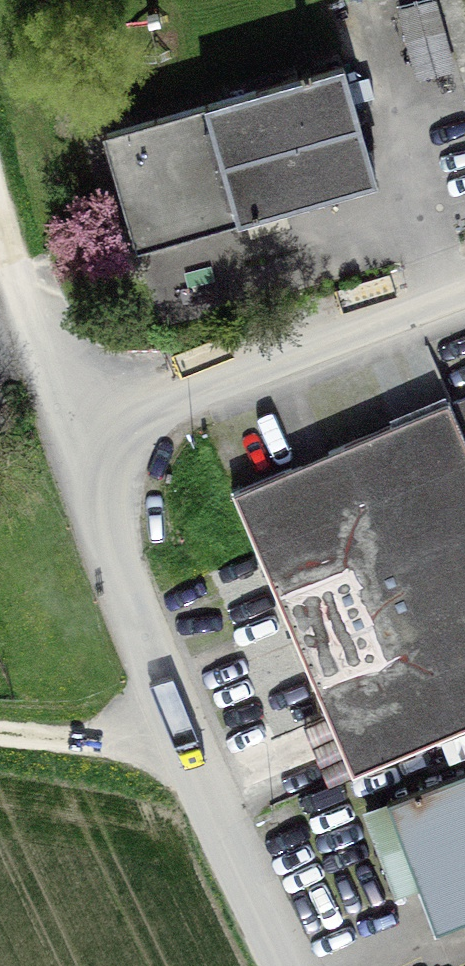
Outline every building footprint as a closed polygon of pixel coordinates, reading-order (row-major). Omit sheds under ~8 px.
[(342,69),(110,138),(144,251),(376,181),(342,69)] [(447,402),(464,445),(464,395),(447,402)] [(231,497),(352,770),(464,720),(464,445),(447,402),(231,497)] [(392,803),(444,930),(464,921),(464,773),(392,803)]
